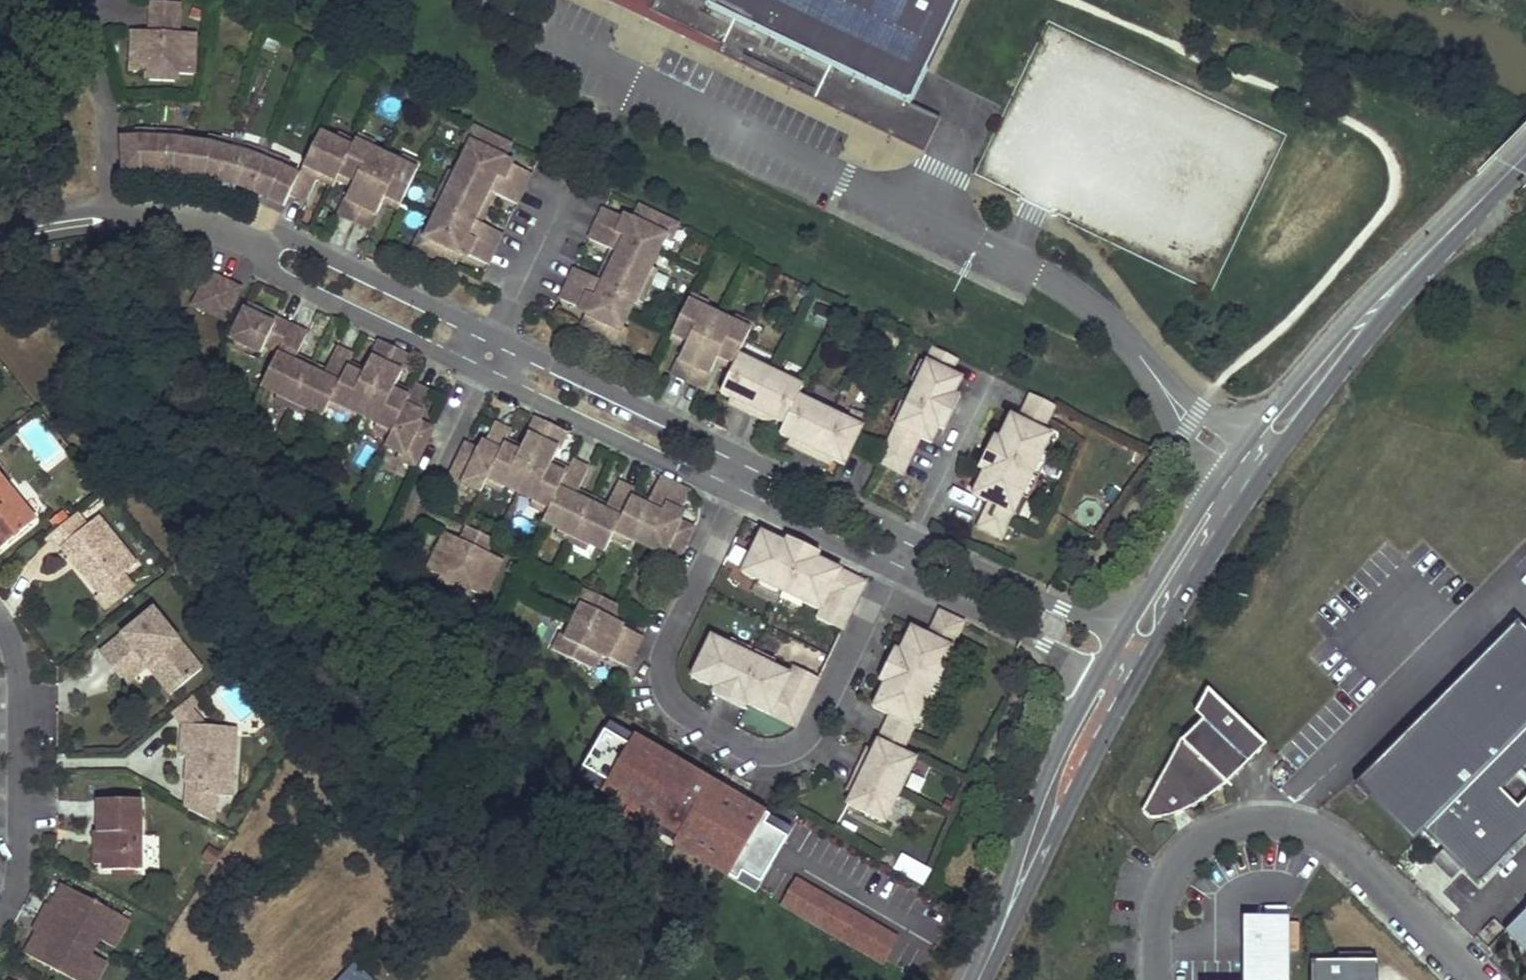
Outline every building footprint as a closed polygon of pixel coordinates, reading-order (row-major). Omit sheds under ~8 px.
[(656,13),(722,45),(718,54),(924,153),(940,119),(910,104),(960,0),(662,0),(656,13)] [(180,3),(151,1),(150,31),(140,31),(139,50),(132,50),(131,72),(194,75),(195,54),(190,54),(191,33),(179,33),(180,3)] [(1055,26),(979,174),(1114,243),(1123,224),(1094,209),(1101,196),(1067,179),(1102,111),(1102,110),(1126,63),(1055,26)] [(140,31),(133,31),(132,50),(139,50),(140,31)] [(471,125),(463,141),(470,144),(478,129),(471,125)] [(148,137),(136,137),(122,137),(124,170),(174,171),(206,178),(254,193),(285,206),(291,193),(299,175),(290,171),(278,166),(281,159),(260,151),(257,159),(246,155),(232,151),(235,144),(224,140),(222,148),(210,145),(182,139),(170,137),(171,130),(159,129),(148,129),(148,137)] [(532,174),(503,160),(511,144),(478,129),(470,144),(463,159),(456,174),(448,190),(441,205),(434,220),(427,235),(419,251),(436,259),(452,267),(460,251),(488,265),(495,249),(503,234),(481,223),(475,220),(482,205),(489,191),(495,194),(517,204),(524,189),(532,174)] [(183,131),(171,130),(170,137),(182,139),(183,131)] [(338,140),(320,132),(299,175),(291,193),(307,201),(318,180),(321,173),(336,180),(339,173),(355,181),(352,187),(341,209),(357,216),(372,224),(382,202),(386,196),(401,203),(417,170),(402,162),(372,148),(357,141),(353,148),(338,140)] [(357,141),(341,133),(338,140),(353,148),(357,141)] [(376,142),(360,134),(357,141),(372,148),(376,142)] [(224,140),(211,137),(210,145),(222,148),(224,140)] [(260,151),(248,148),(246,155),(257,159),(260,151)] [(417,170),(421,163),(405,156),(402,162),(417,170)] [(293,164),(281,159),(278,166),(290,171),(293,164)] [(442,186),(448,190),(456,174),(449,170),(442,186)] [(336,180),(321,173),(318,180),(333,187),(336,180)] [(355,181),(339,173),(336,180),(352,187),(355,181)] [(434,202),(441,205),(448,190),(442,186),(434,202)] [(488,209),(495,194),(489,191),(482,205),(488,209)] [(386,196),(382,202),(398,210),(401,203),(386,196)] [(488,209),(482,205),(475,220),(481,223),(488,209)] [(673,222),(640,206),(633,222),(604,208),(589,238),(612,249),(618,252),(611,267),(603,283),(597,280),(575,269),(560,300),(589,314),(581,329),(597,337),(614,345),(622,329),(637,298),(644,283),(652,267),(666,238),(673,222)] [(353,223),(357,216),(341,209),(338,216),(353,223)] [(353,223),(369,231),(372,224),(357,216),(353,223)] [(680,225),(673,222),(666,238),(672,241),(680,225)] [(412,248),(419,251),(427,235),(420,232),(412,248)] [(618,252),(612,249),(605,264),(611,267),(618,252)] [(449,273),(452,267),(436,259),(433,266),(449,273)] [(611,267),(605,264),(597,280),(603,283),(611,267)] [(659,270),(652,267),(644,283),(651,286),(659,270)] [(196,302),(227,319),(239,296),(237,284),(212,271),(196,302)] [(637,298),(643,302),(651,286),(644,283),(637,298)] [(692,294),(689,301),(705,308),(708,302),(692,294)] [(718,357),(734,365),(739,355),(751,330),(735,323),(705,308),(689,301),(672,335),(687,343),(684,349),(674,371),(689,378),(705,386),(715,364),(718,357)] [(432,396),(416,388),(413,395),(409,401),(394,393),(397,387),(408,365),(393,357),(377,350),(366,372),(363,378),(347,370),(351,364),(354,357),(338,348),(327,370),(324,377),(309,369),(294,362),(298,355),(309,333),(293,325),(278,318),(275,324),(262,317),(265,311),(249,303),(232,337),(247,345),(262,352),(266,344),(279,351),(261,386),(278,394),(293,402),(309,410),(323,417),(328,409),(331,402),(347,410),(362,418),(377,426),(393,434),(390,441),(385,449),(400,457),(416,465),(433,432),(417,424),(432,396)] [(275,324),(278,318),(265,311),(262,317),(275,324)] [(735,323),(751,330),(754,324),(738,316),(735,323)] [(597,337),(581,329),(578,336),(594,344),(597,337)] [(629,333),(622,329),(614,345),(621,349),(629,333)] [(687,343),(672,335),(668,342),(684,349),(687,343)] [(247,345),(232,337),(228,344),(244,352),(247,345)] [(396,352),(380,344),(377,350),(393,357),(396,352)] [(877,462),(876,465),(900,476),(917,440),(928,445),(937,428),(952,395),(960,379),(949,374),(957,358),(932,347),(909,396),(877,462)] [(393,357),(408,365),(411,360),(396,352),(393,357)] [(309,369),(312,362),(298,355),(294,362),(309,369)] [(803,386),(739,355),(734,365),(731,371),(720,394),(732,400),(741,404),(738,411),(761,422),(764,415),(774,420),(785,425),(779,436),(791,442),(798,445),(795,451),(819,462),(822,456),(831,460),(843,466),(861,427),(798,396),(803,386)] [(715,364),(731,371),(734,365),(718,357),(715,364)] [(324,377),(327,370),(312,362),(309,369),(324,377)] [(347,370),(363,378),(366,372),(351,364),(347,370)] [(671,376),(687,384),(689,378),(674,371),(671,376)] [(687,384),(702,391),(705,386),(689,378),(687,384)] [(409,401),(413,395),(397,387),(394,393),(409,401)] [(293,402),(278,394),(274,401),(290,409),(293,402)] [(989,504),(977,530),(1002,542),(1053,437),(1044,433),(1057,407),(1031,394),(1019,420),(1012,416),(1001,438),(985,472),(973,496),(989,504)] [(958,398),(952,395),(937,428),(943,431),(958,398)] [(741,404),(732,400),(729,407),(738,411),(741,404)] [(309,410),(293,402),(290,409),(305,417),(309,410)] [(347,410),(331,402),(328,409),(343,417),(347,410)] [(764,415),(761,422),(771,427),(774,420),(764,415)] [(545,436),(548,429),(533,422),(529,429),(545,436)] [(393,434),(377,426),(374,433),(390,441),(393,434)] [(675,564),(691,531),(675,524),(689,495),(673,488),(657,481),(647,503),(644,509),(628,502),(631,496),(632,494),(616,486),(605,508),(602,515),(588,508),(573,501),(576,494),(586,472),(570,465),(566,472),(563,479),(547,472),(550,465),(560,443),(545,436),(529,429),(519,451),(516,458),(500,450),(503,444),(507,436),(491,429),(477,457),(462,450),(447,484),(463,491),(478,498),(482,491),(485,484),(500,491),(532,505),(547,513),(544,520),(541,527),(556,534),(572,542),(588,549),(603,556),(609,542),(613,535),(628,543),(659,557),(675,564)] [(545,436),(560,443),(564,436),(548,429),(545,436)] [(978,469),(985,472),(1001,438),(995,435),(978,469)] [(798,445),(791,442),(788,448),(795,451),(798,445)] [(516,458),(519,451),(503,444),(500,450),(516,458)] [(831,460),(822,456),(819,462),(828,466),(831,460)] [(416,465),(400,457),(397,464),(413,472),(416,465)] [(563,479),(566,472),(550,465),(547,472),(563,479)] [(1,551),(38,519),(0,474),(0,550),(1,551)] [(463,491),(447,484),(444,490),(459,498),(463,491)] [(485,484),(482,491),(497,498),(500,491),(485,484)] [(591,501),(576,494),(573,501),(588,508),(591,501)] [(644,509),(647,503),(631,496),(628,502),(644,509)] [(602,515),(605,508),(591,501),(588,508),(602,515)] [(547,513),(532,505),(528,512),(544,520),(547,513)] [(78,512),(48,538),(60,553),(67,548),(101,592),(126,573),(138,564),(100,516),(89,526),(78,512)] [(425,576),(482,603),(491,584),(487,581),(495,563),(484,558),(490,544),(464,533),(458,546),(449,542),(441,559),(434,556),(425,576)] [(763,533),(743,577),(822,614),(818,622),(843,634),(868,583),(820,560),(786,544),(763,533)] [(572,542),(556,534),(553,541),(569,548),(572,542)] [(628,543),(613,535),(609,542),(625,549),(628,543)] [(823,554),(789,538),(786,544),(820,560),(823,554)] [(441,559),(449,542),(442,539),(434,556),(441,559)] [(588,549),(572,542),(569,548),(585,556),(588,549)] [(675,564),(659,557),(656,564),(672,571),(675,564)] [(500,565),(495,563),(487,581),(491,584),(500,565)] [(101,592),(97,596),(108,610),(137,586),(126,573),(101,592)] [(587,595),(580,592),(573,608),(579,611),(587,595)] [(620,611),(587,595),(579,611),(572,626),(565,641),(557,657),(590,673),(598,657),(626,671),(641,640),(612,626),(620,611)] [(155,609),(100,653),(119,676),(141,658),(148,666),(154,661),(177,689),(203,668),(155,609)] [(850,795),(844,809),(883,828),(898,795),(916,759),(900,750),(962,621),(940,611),(926,637),(910,629),(898,653),(881,688),(871,709),(888,717),(877,739),(869,755),(866,761),(860,758),(852,772),(846,783),(854,787),(850,795)] [(1348,778),(1406,837),(1416,828),(1471,878),(1525,821),(1525,635),(1509,620),(1348,778)] [(557,657),(565,641),(558,638),(551,654),(557,657)] [(715,639),(694,680),(717,691),(750,707),(797,730),(803,717),(821,680),(796,668),(793,676),(715,639)] [(898,653),(891,650),(875,684),(881,688),(898,653)] [(141,658),(119,676),(126,684),(148,666),(141,658)] [(154,661),(148,666),(170,694),(177,689),(154,661)] [(1259,739),(1204,685),(1187,705),(1194,714),(1188,719),(1172,732),(1138,805),(1147,816),(1160,820),(1165,820),(1170,818),(1187,805),(1259,739)] [(750,707),(717,691),(713,698),(747,715),(750,707)] [(196,779),(195,813),(215,824),(215,792),(239,791),(240,723),(184,724),(184,755),(190,755),(190,779),(196,779)] [(764,828),(771,815),(608,727),(573,790),(760,891),(788,841),(764,828)] [(866,761),(869,755),(863,751),(860,758),(866,761)] [(854,787),(846,783),(842,791),(850,795),(854,787)] [(103,868),(103,873),(143,873),(142,801),(99,802),(100,832),(103,832),(103,868)] [(100,832),(94,832),(95,868),(103,868),(103,832),(100,832)] [(900,855),(891,872),(923,887),(931,871),(900,855)] [(794,878),(778,908),(883,968),(900,938),(794,878)] [(47,904),(40,917),(96,947),(99,940),(115,949),(130,921),(63,886),(52,906),(47,904)] [(1501,927),(1525,951),(1525,900),(1501,927)] [(96,947),(40,917),(33,930),(38,933),(26,954),(73,979),(99,979),(108,962),(92,953),(96,947)] [(1284,922),(1249,922),(1248,922),(1246,924),(1245,925),(1245,926),(1245,928),(1245,979),(1284,979),(1284,922)] [(1336,967),(1309,967),(1309,979),(1370,979),(1370,958),(1336,958),(1336,967)]
